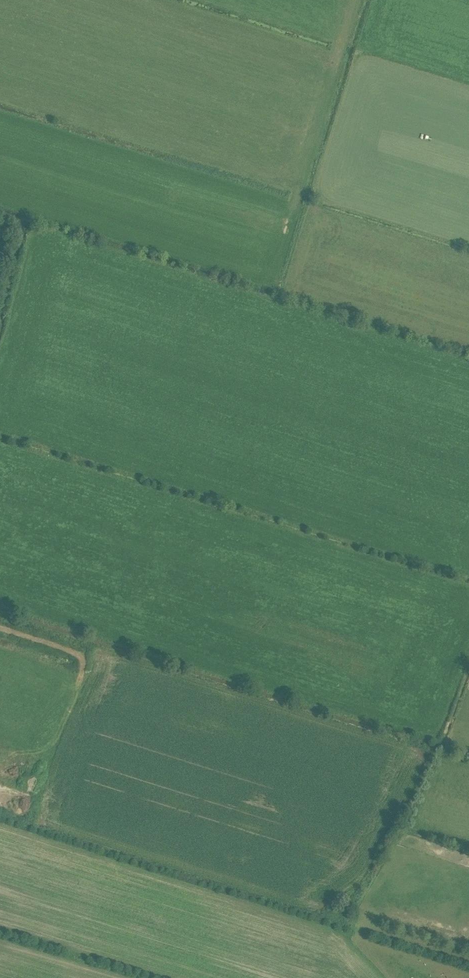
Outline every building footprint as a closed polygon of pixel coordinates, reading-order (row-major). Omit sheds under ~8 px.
[(352,904),(345,901),(340,911),(345,914),(352,904)]
